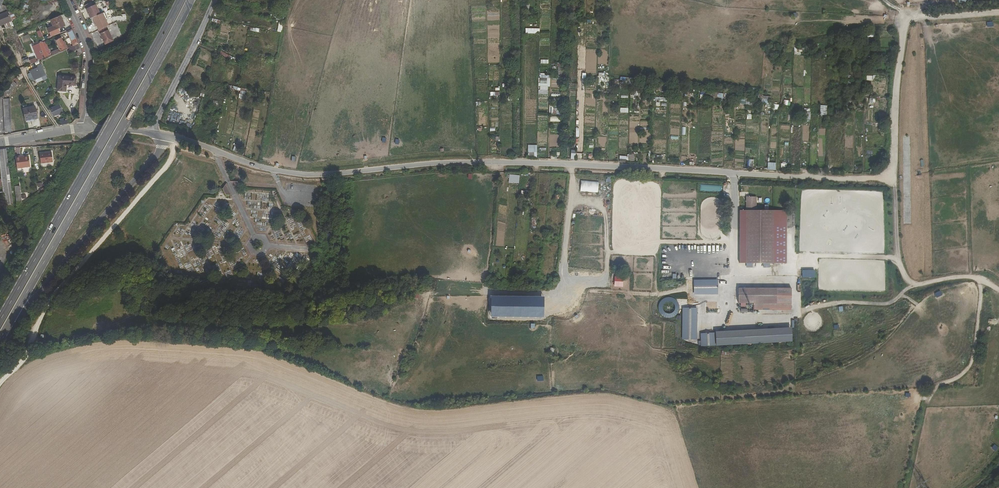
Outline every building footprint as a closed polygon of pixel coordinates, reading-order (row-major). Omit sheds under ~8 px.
[(5,7),(1,5),(0,7),(0,26),(11,21),(5,7)] [(92,18),(100,14),(96,5),(86,9),(90,19),(92,18)] [(100,14),(92,18),(98,31),(107,27),(109,26),(102,13),(100,14)] [(55,30),(64,26),(60,16),(50,20),(55,30)] [(107,27),(98,31),(105,45),(113,41),(107,27)] [(78,44),(72,30),(66,32),(72,46),(74,45),(78,44)] [(23,43),(31,40),(28,34),(21,37),(23,43)] [(60,51),(66,49),(61,39),(55,41),(60,51)] [(43,42),(39,44),(44,58),(49,56),(43,42)] [(72,46),(68,48),(69,50),(67,51),(68,54),(76,50),(74,45),(72,46)] [(43,82),(47,79),(40,64),(37,66),(38,67),(29,72),(33,80),(40,76),(43,82)] [(609,77),(605,77),(605,73),(599,73),(598,82),(608,83),(609,77)] [(66,85),(75,85),(75,78),(59,77),(58,91),(65,91),(66,85)] [(7,94),(9,95),(17,85),(13,81),(4,92),(7,94)] [(4,132),(11,132),(9,99),(3,99),(4,132)] [(53,116),(63,112),(59,104),(50,109),(53,116)] [(26,121),(37,118),(34,107),(23,109),(26,121)] [(528,158),(537,158),(537,146),(528,145),(528,158)] [(52,152),(39,153),(41,163),(53,161),(52,152)] [(19,157),(16,157),(17,169),(29,167),(28,157),(22,158),(19,158),(19,157)] [(580,192),(598,192),(598,181),(581,181),(580,192)] [(745,211),(757,211),(757,196),(745,196),(745,211)] [(788,264),(788,211),(757,211),(745,211),(739,211),(739,264),(788,264)] [(614,287),(624,288),(624,277),(615,277),(614,287)] [(718,295),(718,281),(694,282),(694,295),(718,295)] [(793,288),(738,288),(738,305),(754,306),(754,310),(793,311),(793,288)] [(544,297),(492,296),(492,316),(544,317),(544,297)] [(661,305),(668,318),(680,312),(674,299),(661,305)] [(697,340),(698,309),(683,309),(682,340),(697,340)] [(793,342),(792,329),(701,335),(702,348),(793,342)] [(906,398),(918,398),(918,390),(905,390),(906,398)]
